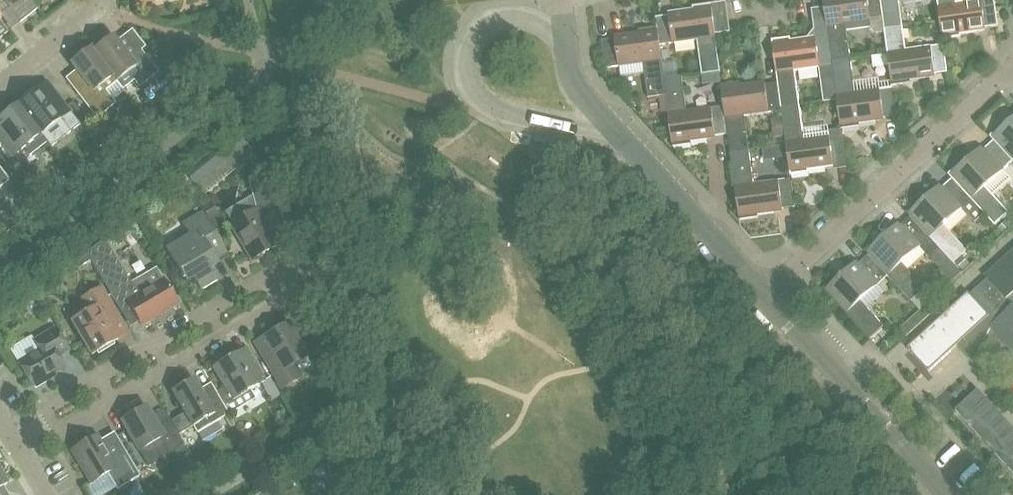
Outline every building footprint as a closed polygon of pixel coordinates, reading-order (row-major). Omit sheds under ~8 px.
[(0,15),(9,8),(21,23),(38,9),(31,0),(0,0),(0,15)] [(885,32),(885,30),(884,20),(881,0),(824,0),(829,38),(833,62),(851,59),(847,31),(871,28),(877,33),(885,32)] [(885,30),(904,27),(900,0),(881,0),(884,20),(885,30)] [(995,0),(978,0),(957,3),(957,0),(938,0),(943,40),(962,37),(962,35),(978,33),(978,29),(999,26),(995,0)] [(721,72),(716,34),(731,32),(727,2),(693,7),(693,9),(677,12),(677,15),(656,18),(658,28),(660,45),(673,43),(673,44),(698,40),(702,75),(721,72)] [(8,33),(0,22),(0,39),(8,33)] [(907,50),(904,27),(885,30),(885,32),(893,86),(911,83),(911,81),(928,79),(927,76),(948,73),(944,45),(931,47),(931,46),(907,50)] [(658,28),(639,30),(640,32),(623,35),(624,38),(603,41),(606,69),(619,67),(644,64),(649,98),(660,97),(666,96),(667,96),(664,79),(665,79),(660,45),(658,28)] [(92,48),(91,49),(117,82),(128,73),(140,88),(159,73),(142,51),(131,59),(113,36),(94,51),(92,48)] [(778,83),(782,108),(800,106),(796,72),(820,68),(833,66),(833,62),(829,38),(808,41),(808,38),(791,40),(791,38),(772,40),(778,83)] [(117,82),(91,49),(72,63),(88,85),(77,94),(97,119),(116,104),(106,90),(117,82)] [(851,59),(833,62),(833,66),(842,129),(860,127),(860,124),(876,122),(876,119),(897,116),(893,88),(880,90),(856,93),(854,82),(851,59)] [(725,106),(724,106),(712,108),(687,111),(682,76),(665,79),(664,79),(667,96),(666,96),(673,147),(692,145),(692,142),(708,140),(708,137),(716,136),(728,134),(729,134),(725,106)] [(48,82),(18,105),(41,135),(53,126),(63,138),(81,124),(48,82)] [(729,134),(728,134),(731,153),(750,150),(745,116),(770,113),(782,111),(782,108),(778,83),(758,86),(757,83),(741,85),(740,83),(722,85),(724,106),(725,106),(729,134)] [(41,135),(18,105),(0,119),(0,142),(12,157),(41,135)] [(830,136),(805,139),(800,106),(782,108),(782,111),(783,118),(786,137),(787,146),(789,158),(791,175),(810,173),(809,171),(826,168),(825,165),(846,162),(842,130),(829,132),(830,136)] [(774,139),(786,137),(783,118),(771,119),(774,139)] [(994,141),(1012,161),(1012,119),(1006,126),(1004,124),(990,137),(994,141)] [(255,156),(238,135),(188,175),(205,196),(255,156)] [(953,179),(972,199),(971,200),(985,214),(995,226),(1009,213),(986,187),(1004,170),(1012,162),(1012,161),(994,141),(979,155),(977,152),(964,164),(963,162),(949,175),(953,179)] [(536,145),(535,154),(546,156),(548,147),(536,145)] [(787,146),(779,147),(781,159),(789,158),(787,146)] [(754,184),(750,150),(731,153),(740,221),(759,218),(758,215),(775,213),(775,210),(796,207),(792,179),(779,181),(754,184)] [(10,181),(0,168),(0,189),(10,181)] [(268,228),(285,224),(271,172),(248,178),(256,209),(230,224),(252,260),(278,245),(268,228)] [(985,214),(971,200),(972,199),(953,179),(937,193),(935,190),(923,202),(921,200),(907,213),(911,217),(930,238),(953,264),(967,251),(944,225),(962,209),(975,223),(985,214)] [(212,202),(203,208),(209,218),(218,213),(212,202)] [(213,217),(208,220),(203,212),(183,224),(190,236),(167,250),(183,278),(191,274),(201,291),(218,281),(208,263),(227,252),(217,235),(222,232),(213,217)] [(866,251),(869,255),(870,255),(888,276),(912,302),(926,289),(902,263),(921,247),(920,246),(930,238),(911,217),(896,231),(894,229),(881,240),(880,238),(866,251)] [(1006,220),(1000,226),(1005,232),(1012,226),(1006,220)] [(121,312),(130,306),(142,326),(178,304),(156,267),(128,284),(104,243),(87,253),(91,261),(121,312)] [(986,278),(988,280),(971,295),(969,293),(908,349),(929,372),(958,346),(965,353),(973,345),(981,349),(990,327),(1012,352),(1012,252),(986,278)] [(81,268),(91,261),(86,254),(76,260),(81,268)] [(879,284),(888,276),(870,255),(869,255),(854,269),(852,267),(840,278),(838,276),(824,289),(870,340),(884,327),(861,301),(879,285),(879,284)] [(964,257),(957,263),(963,270),(970,264),(964,257)] [(92,355),(119,339),(129,334),(101,288),(83,299),(90,311),(72,322),(92,355)] [(906,341),(930,319),(923,311),(899,334),(906,341)] [(255,343),(268,365),(282,389),(301,378),(294,366),(308,357),(288,323),(255,343)] [(18,363),(32,387),(65,368),(59,356),(69,350),(56,328),(35,341),(40,350),(18,363)] [(247,347),(213,367),(225,387),(216,392),(224,406),(233,401),(251,390),(261,384),(267,380),(247,347)] [(186,414),(172,422),(180,436),(194,428),(197,434),(229,414),(224,406),(216,392),(213,387),(203,393),(200,389),(194,379),(172,392),(186,414)] [(273,384),(264,389),(271,402),(280,397),(273,384)] [(979,390),(956,411),(1012,473),(1012,428),(979,390)] [(127,418),(122,421),(140,451),(149,467),(162,459),(185,446),(168,418),(157,425),(153,418),(146,407),(135,414),(127,418)] [(111,459),(102,443),(98,436),(72,451),(91,484),(108,474),(117,490),(140,476),(125,450),(111,459)] [(193,462),(178,471),(184,480),(199,471),(193,462)]
